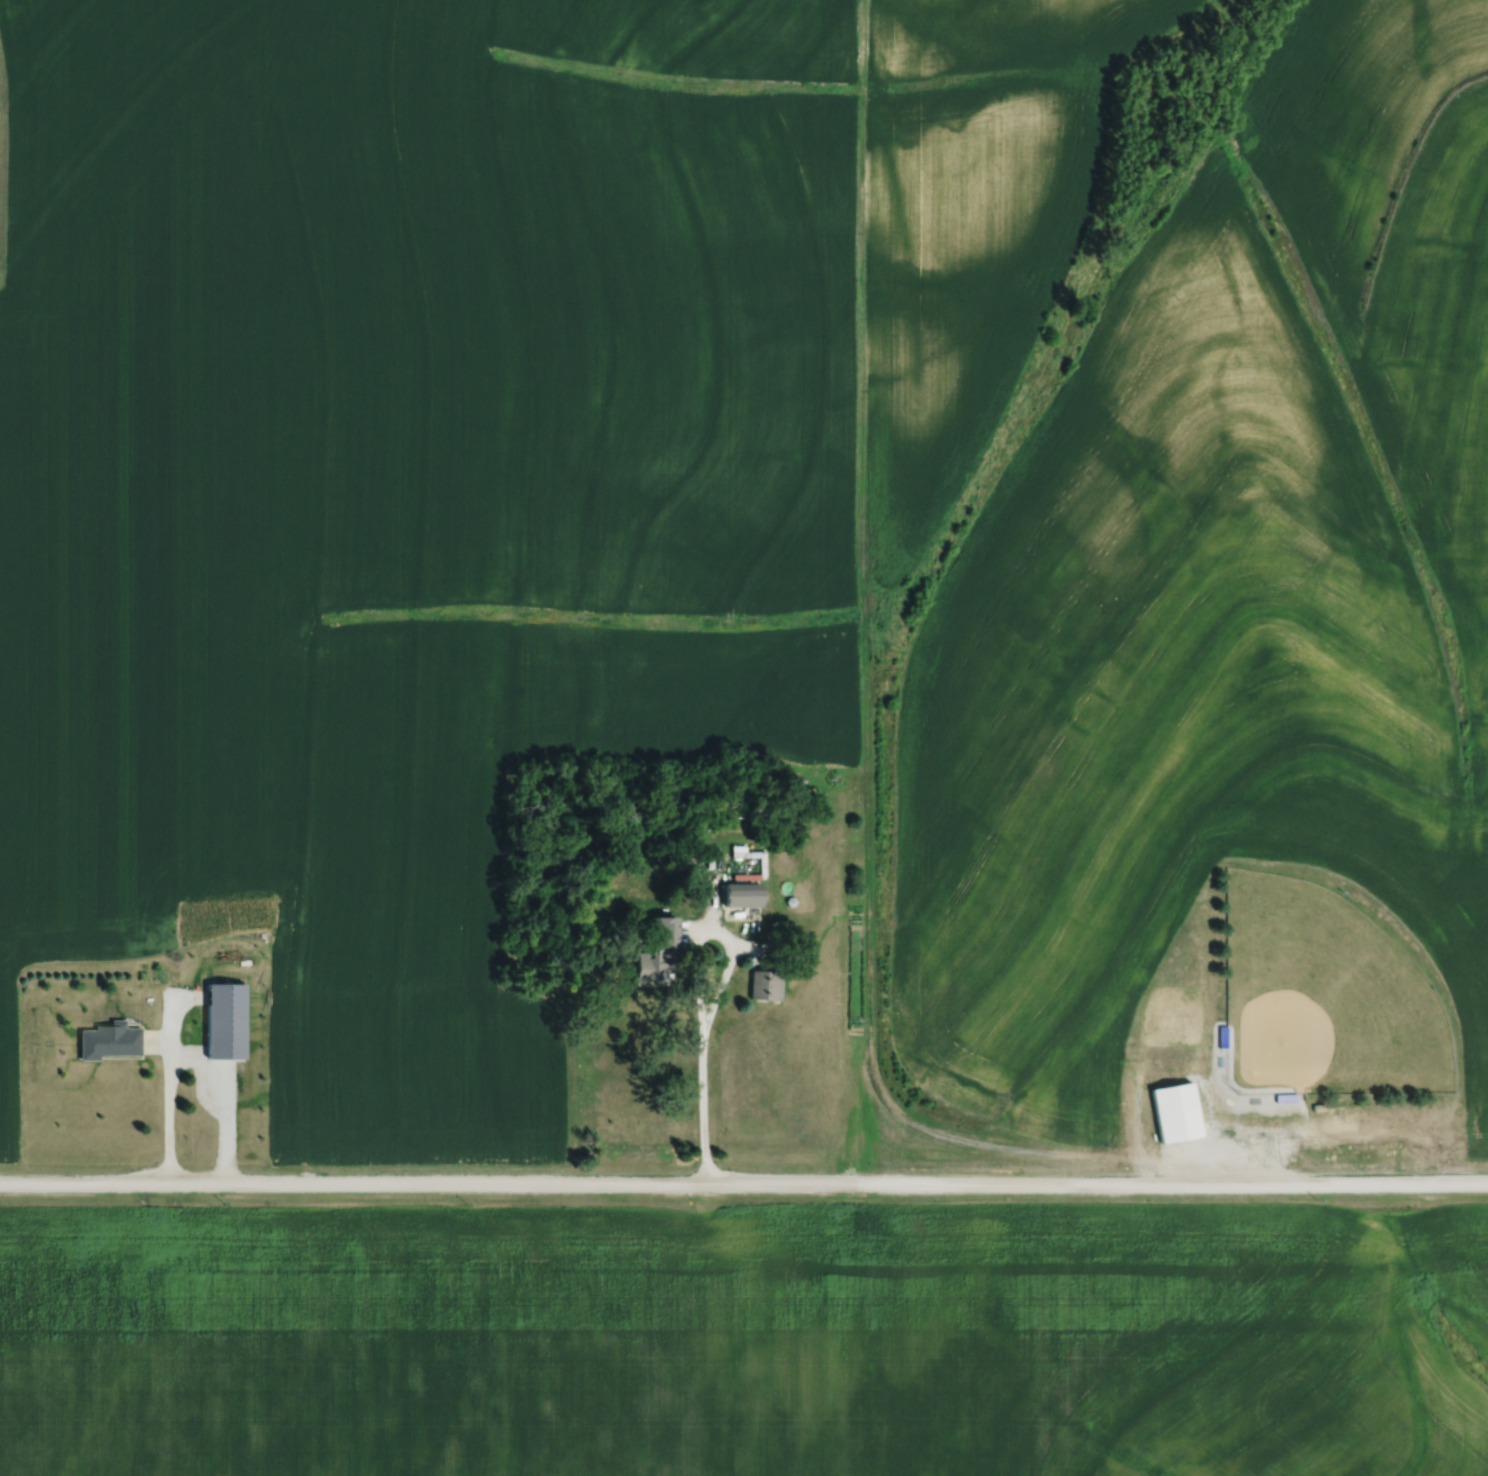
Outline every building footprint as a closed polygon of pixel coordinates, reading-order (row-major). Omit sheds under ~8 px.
[(689,866),(689,879),(700,879),(701,866),(689,866)] [(724,882),(724,907),(760,907),(760,882),(724,882)] [(779,902),(782,906),(787,906),(789,902),(787,897),(782,897),(779,902)] [(655,916),(655,948),(676,948),(676,916),(655,916)] [(637,951),(637,978),(646,978),(646,980),(660,980),(660,977),(664,977),(664,976),(669,976),(669,969),(672,969),(672,958),(669,958),(669,952),(637,951)] [(751,970),(750,999),(781,1001),(783,972),(751,970)] [(207,980),(206,1090),(243,1090),(244,980),(207,980)] [(78,1027),(78,1057),(98,1057),(98,1053),(140,1053),(140,1025),(124,1025),(124,1017),(110,1017),(110,1022),(94,1022),(94,1027),(78,1027)] [(1218,1024),(1218,1046),(1226,1046),(1226,1024),(1218,1024)] [(1149,1086),(1159,1141),(1200,1133),(1190,1079),(1149,1086)] [(1274,1092),(1275,1101),(1296,1100),(1296,1092),(1274,1092)] [(1312,1103),(1313,1110),(1324,1108),(1323,1101),(1312,1103)]
